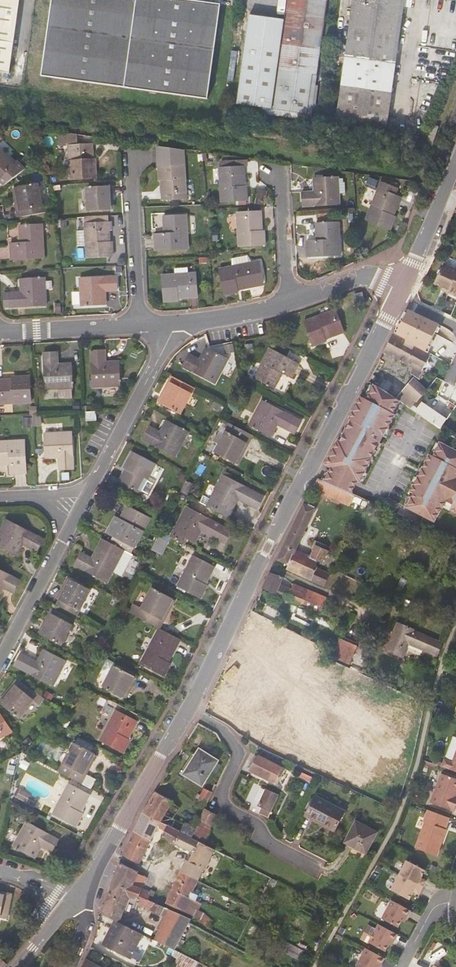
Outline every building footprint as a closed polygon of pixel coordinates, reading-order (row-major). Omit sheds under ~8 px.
[(10,72),(20,0),(0,0),(0,70),(10,72)] [(229,4),(200,0),(60,0),(49,74),(216,100),(229,4)] [(338,4),(315,0),(298,0),(294,22),(292,37),(281,35),(282,25),(279,20),(260,17),(246,106),(269,110),(321,118),(338,4)] [(359,45),(355,73),(347,120),(396,127),(415,0),(367,0),(359,45)] [(294,22),(279,20),(282,25),(281,35),(292,37),(294,22)] [(359,45),(342,42),(337,70),(355,73),(359,45)] [(321,118),(270,110),(269,116),(320,124),(321,118)] [(73,134),(52,135),(52,145),(68,145),(70,179),(96,178),(96,162),(93,163),(92,143),(73,144),(73,134)] [(184,150),(158,146),(159,181),(162,181),(163,200),(186,199),(184,150)] [(6,184),(26,170),(17,161),(14,164),(0,150),(0,178),(6,184)] [(242,166),(219,167),(221,201),(247,200),(246,184),(243,185),(242,166)] [(318,191),(303,192),(304,206),(340,204),(338,178),(317,180),(318,191)] [(25,210),(26,216),(50,212),(49,206),(46,206),(42,184),(20,188),(23,203),(21,203),(22,211),(25,210)] [(379,189),(367,221),(391,231),(396,217),(394,216),(401,198),(397,197),(399,190),(383,184),(381,190),(379,189)] [(111,186),(86,188),(87,211),(110,210),(109,195),(112,195),(111,186)] [(261,210),(237,211),(238,246),(265,244),(264,229),(262,229),(261,210)] [(186,215),(163,216),(163,234),(154,234),(155,250),(188,248),(186,215)] [(108,216),(86,217),(87,223),(84,222),(86,257),(112,256),(112,240),(108,240),(108,229),(111,229),(110,221),(107,221),(108,216)] [(48,225),(25,226),(26,244),(16,244),(17,260),(50,258),(48,225)] [(340,225),(317,227),(318,245),(309,246),(310,261),(343,259),(340,225)] [(261,261),(254,262),(258,286),(265,285),(261,261)] [(254,262),(219,269),(224,295),(240,292),(239,289),(258,286),(254,262)] [(444,263),(435,284),(448,290),(447,292),(455,296),(455,269),(444,263)] [(91,270),(91,278),(107,277),(107,269),(91,270)] [(195,273),(161,274),(162,301),(177,300),(177,297),(196,296),(195,273)] [(107,277),(91,278),(80,278),(81,306),(104,305),(103,292),(117,291),(116,276),(107,277)] [(23,293),(4,294),(4,308),(45,306),(45,290),(44,282),(44,278),(22,279),(23,293)] [(409,310),(408,310),(396,333),(407,339),(406,342),(414,346),(415,344),(422,349),(426,351),(439,324),(409,310)] [(336,311),(304,322),(313,347),(326,342),(325,339),(344,333),(336,311)] [(393,331),(392,334),(384,351),(410,366),(408,371),(411,374),(415,368),(420,371),(421,369),(430,353),(426,351),(422,349),(415,344),(414,346),(406,342),(407,339),(396,333),(393,331)] [(299,363),(270,348),(254,377),(274,388),(282,372),(292,377),(299,363)] [(104,350),(90,351),(92,388),(120,386),(118,363),(105,364),(104,350)] [(228,360),(208,350),(202,361),(189,355),(183,367),(216,384),(228,360)] [(57,353),(43,353),(45,389),(57,389),(57,396),(66,395),(66,398),(73,398),(71,365),(58,366),(57,353)] [(420,371),(415,368),(411,374),(419,378),(424,370),(421,369),(420,371)] [(0,380),(0,404),(31,402),(30,376),(15,376),(15,379),(0,380)] [(282,376),(275,391),(282,394),(289,378),(282,376)] [(181,414),(195,388),(174,378),(164,396),(162,395),(158,402),(181,414)] [(398,402),(411,410),(419,400),(425,393),(413,380),(406,388),(397,401),(398,402)] [(329,471),(322,485),(324,485),(344,494),(347,495),(353,484),(355,485),(368,462),(367,461),(379,439),(380,440),(392,418),(390,417),(398,402),(397,401),(395,399),(386,393),(373,385),(365,400),(359,397),(353,409),(347,421),(348,421),(344,430),(345,431),(342,436),(341,435),(337,444),(335,443),(321,466),(329,471)] [(295,417),(262,400),(249,424),(270,435),(276,423),(288,429),(295,417)] [(411,410),(430,422),(440,429),(446,420),(424,406),(425,404),(419,400),(411,410)] [(96,411),(86,411),(86,421),(97,420),(96,411)] [(189,432),(169,422),(163,434),(150,427),(144,440),(176,457),(189,432)] [(231,423),(215,453),(235,463),(242,450),(244,451),(248,444),(244,442),(248,433),(231,423)] [(72,432),(45,433),(46,456),(59,456),(60,470),(74,469),(72,432)] [(0,442),(0,464),(12,464),(13,474),(27,473),(25,441),(0,442)] [(439,443),(432,456),(429,454),(408,492),(411,494),(404,507),(431,522),(438,509),(439,509),(440,508),(443,502),(450,506),(448,510),(455,514),(455,452),(439,443)] [(154,468),(130,455),(124,468),(126,470),(117,487),(138,498),(154,468)] [(229,478),(223,475),(210,499),(231,510),(237,497),(258,508),(264,496),(229,478)] [(314,481),(307,492),(319,497),(324,485),(322,485),(314,481)] [(189,487),(185,484),(181,492),(186,494),(189,487)] [(324,485),(319,497),(338,506),(344,494),(324,485)] [(346,509),(352,497),(347,495),(344,494),(338,506),(346,509)] [(443,502),(440,508),(447,511),(448,510),(450,506),(443,502)] [(134,549),(150,519),(126,506),(119,520),(122,521),(113,538),(134,549)] [(187,507),(172,538),(186,545),(189,540),(194,542),(200,530),(226,543),(232,530),(187,507)] [(299,508),(293,520),(305,526),(311,513),(299,508)] [(122,521),(119,520),(116,518),(107,534),(113,538),(122,521)] [(6,519),(0,530),(0,547),(13,554),(20,541),(37,550),(43,539),(6,519)] [(278,548),(272,563),(286,569),(292,555),(305,526),(293,520),(280,549),(278,548)] [(132,554),(104,539),(93,560),(81,553),(75,565),(107,582),(119,558),(128,562),(132,554)] [(314,565),(338,575),(339,572),(319,563),(325,549),(311,543),(309,548),(311,549),(307,557),(305,556),(303,560),(314,565)] [(286,569),(284,573),(322,589),(329,574),(312,566),(314,565),(303,560),(292,555),(286,569)] [(215,567),(193,556),(178,586),(201,598),(208,585),(206,584),(215,567)] [(0,570),(0,587),(1,585),(13,592),(19,580),(0,570)] [(280,580),(266,576),(259,592),(298,607),(301,599),(283,591),(276,588),(280,580)] [(67,579),(60,592),(62,594),(69,580),(67,579)] [(60,600),(57,605),(76,616),(80,609),(89,590),(69,580),(62,594),(60,592),(57,599),(60,600)] [(291,587),(286,583),(283,591),(301,599),(298,607),(319,615),(324,600),(318,598),(291,587)] [(134,605),(130,613),(157,627),(168,606),(171,607),(174,601),(152,589),(142,609),(134,605)] [(96,594),(89,590),(80,609),(86,612),(96,594)] [(72,624),(52,614),(45,628),(42,626),(39,633),(61,644),(72,624)] [(395,621),(384,649),(400,656),(406,643),(433,654),(438,641),(411,630),(412,628),(395,621)] [(168,661),(176,645),(172,642),(175,637),(158,628),(140,663),(163,676),(170,663),(168,661)] [(329,657),(345,663),(352,645),(336,638),(330,653),(329,657)] [(39,663),(21,653),(14,666),(52,686),(65,661),(45,651),(39,663)] [(113,666),(114,664),(107,660),(100,674),(107,677),(113,666)] [(107,677),(103,686),(123,696),(129,683),(131,684),(135,677),(128,674),(131,669),(123,665),(120,669),(113,666),(107,677)] [(354,676),(356,671),(346,667),(344,672),(354,676)] [(33,698),(40,704),(45,698),(16,679),(13,683),(15,685),(33,698)] [(33,698),(15,685),(6,697),(4,695),(0,701),(20,716),(33,698)] [(237,703),(262,715),(264,711),(280,718),(282,718),(283,715),(286,717),(290,710),(286,709),(287,706),(245,687),(237,703)] [(136,721),(116,710),(100,741),(123,753),(130,740),(127,738),(136,721)] [(264,711),(262,715),(260,720),(276,728),(280,718),(264,711)] [(309,741),(305,739),(304,739),(299,749),(303,751),(309,741)] [(95,755),(73,744),(59,771),(79,782),(83,773),(90,760),(92,762),(95,755)] [(442,762),(455,768),(455,749),(452,761),(443,758),(442,762)] [(192,753),(180,776),(188,780),(189,778),(205,786),(218,760),(198,750),(196,755),(192,753)] [(359,782),(378,790),(388,769),(391,771),(396,761),(374,752),(359,782)] [(252,771),(253,773),(278,785),(287,767),(260,754),(259,756),(258,755),(252,768),(253,769),(252,771)] [(442,762),(440,766),(455,772),(455,768),(442,762)] [(388,769),(378,790),(382,792),(391,771),(388,769)] [(83,773),(79,782),(89,787),(93,778),(83,773)] [(442,773),(431,803),(455,811),(455,808),(455,779),(442,773)] [(89,796),(69,785),(53,814),(76,827),(83,814),(81,812),(89,796)] [(257,801),(263,789),(259,787),(253,799),(257,801)] [(266,818),(269,813),(278,796),(263,788),(263,789),(257,801),(255,805),(259,807),(256,812),(266,818)] [(24,800),(27,793),(20,790),(17,796),(24,800)] [(38,798),(27,793),(24,800),(35,805),(38,798)] [(143,811),(140,817),(157,824),(178,835),(189,840),(205,808),(210,799),(200,795),(198,799),(194,797),(189,807),(193,809),(184,828),(164,819),(171,805),(153,795),(143,811)] [(318,797),(309,815),(338,830),(347,812),(318,797)] [(445,829),(449,817),(428,810),(424,821),(425,821),(416,848),(437,855),(447,829),(445,829)] [(131,834),(149,842),(153,833),(157,824),(140,817),(131,834)] [(359,823),(351,837),(365,845),(364,846),(371,850),(379,834),(359,823)] [(157,824),(153,833),(162,837),(160,841),(171,847),(178,835),(157,824)] [(59,842),(26,825),(14,850),(33,860),(39,848),(53,855),(59,842)] [(124,849),(121,860),(137,867),(149,842),(131,834),(124,849)] [(178,835),(171,847),(190,856),(196,843),(189,840),(178,835)] [(196,843),(190,856),(186,864),(183,862),(178,875),(187,880),(197,884),(199,885),(216,852),(196,843)] [(399,875),(422,888),(426,881),(421,878),(425,870),(407,860),(399,875)] [(112,894),(103,922),(115,927),(122,931),(134,906),(142,909),(145,902),(147,904),(151,896),(141,891),(145,882),(136,877),(136,874),(119,867),(114,886),(112,894)] [(187,880),(178,875),(173,885),(183,890),(187,880)] [(419,894),(422,888),(399,875),(391,890),(409,900),(414,891),(419,894)] [(173,885),(172,889),(181,894),(179,899),(188,904),(197,884),(187,880),(183,890),(173,885)] [(198,920),(208,930),(210,926),(201,918),(197,916),(199,909),(188,904),(179,899),(181,894),(172,889),(165,906),(198,920)] [(8,914),(11,896),(0,894),(0,913),(0,912),(8,914)] [(404,922),(411,910),(392,900),(382,919),(398,927),(401,920),(404,922)] [(195,929),(195,927),(196,925),(176,916),(155,907),(152,913),(170,921),(157,946),(178,955),(191,928),(195,929)] [(391,946),(398,934),(379,924),(376,930),(368,926),(362,938),(369,942),(385,951),(389,945),(391,946)] [(122,931),(115,927),(105,952),(132,964),(143,939),(122,931)] [(385,958),(366,948),(356,966),(357,966),(380,966),(385,958)] [(309,959),(312,954),(304,950),(301,956),(309,959)] [(9,961),(3,956),(0,959),(0,965),(2,966),(4,966),(9,961)]
